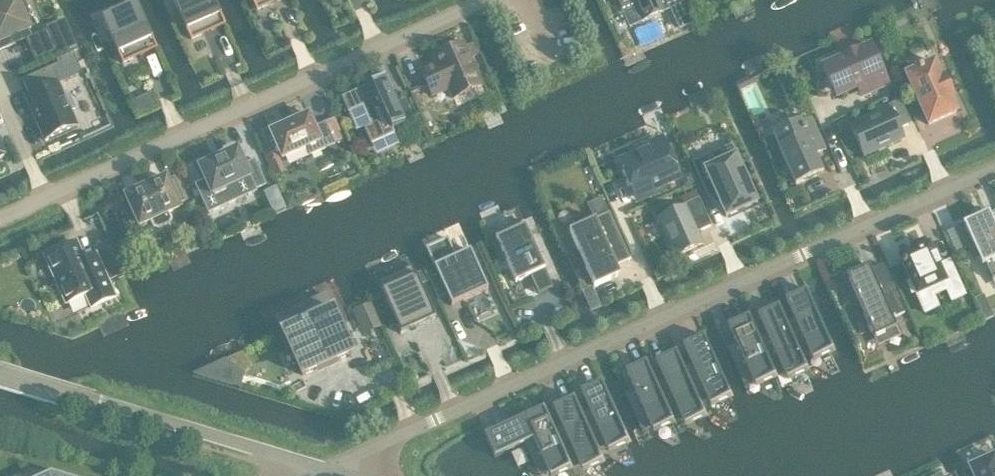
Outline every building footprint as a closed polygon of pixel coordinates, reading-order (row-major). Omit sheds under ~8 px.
[(14,44),(13,42),(20,39),(21,41),(25,39),(35,61),(57,51),(47,29),(32,36),(29,30),(31,29),(26,17),(30,15),(24,0),(2,0),(0,1),(0,5),(0,51),(14,44)] [(214,0),(173,0),(191,40),(204,34),(203,33),(210,29),(211,31),(225,24),(214,0)] [(257,10),(270,5),(269,3),(276,0),(252,0),(257,10)] [(622,8),(634,3),(642,21),(673,7),(682,27),(695,22),(685,0),(618,0),(622,8)] [(157,48),(140,11),(138,12),(136,7),(104,22),(123,63),(136,57),(135,56),(142,53),(143,54),(157,48)] [(65,21),(47,29),(57,51),(75,43),(65,21)] [(474,43),(465,48),(470,59),(479,55),(474,43)] [(470,59),(465,48),(463,44),(434,57),(440,68),(423,76),(432,96),(448,89),(453,99),(482,86),(470,59)] [(888,87),(871,46),(858,52),(857,50),(843,56),(843,58),(823,67),(832,87),(838,85),(842,94),(861,87),(865,96),(888,87)] [(57,63),(22,79),(29,96),(26,97),(45,140),(77,125),(70,111),(75,109),(69,95),(64,97),(58,83),(82,72),(74,53),(56,61),(57,63)] [(951,95),(944,78),(942,79),(934,63),(922,68),(921,66),(918,68),(918,70),(906,75),(929,125),(956,112),(949,96),(951,95)] [(384,77),(341,97),(348,113),(363,107),(371,125),(364,128),(371,145),(395,134),(393,129),(405,123),(404,122),(413,118),(405,99),(396,103),(384,77)] [(906,89),(901,78),(897,80),(901,91),(906,89)] [(151,94),(133,102),(138,114),(157,105),(151,94)] [(911,124),(901,100),(888,105),(890,110),(851,127),(864,156),(904,138),(900,129),(911,124)] [(284,125),(257,138),(265,155),(278,150),(282,159),(306,148),(309,156),(335,144),(335,143),(325,122),(314,127),(309,114),(295,121),(294,120),(294,121),(285,125),(284,125)] [(334,118),(325,122),(335,143),(343,139),(334,118)] [(815,155),(826,150),(811,118),(810,118),(811,120),(803,124),(801,120),(773,133),(779,147),(778,147),(795,186),(823,173),(815,155)] [(635,156),(620,162),(636,197),(640,195),(679,177),(661,137),(646,143),(647,145),(633,151),(635,156)] [(205,179),(194,184),(208,214),(256,192),(255,190),(266,185),(255,159),(244,164),(238,149),(234,147),(224,151),(223,151),(223,156),(199,167),(205,179)] [(756,202),(732,147),(693,165),(705,190),(713,187),(726,216),(725,216),(726,218),(727,217),(727,216),(755,204),(756,204),(757,203),(756,202)] [(685,175),(683,182),(685,186),(694,182),(690,173),(685,175)] [(169,212),(180,208),(178,204),(185,201),(174,178),(168,181),(166,178),(126,196),(140,226),(150,221),(154,228),(159,229),(170,225),(172,219),(169,212)] [(283,198),(277,185),(260,193),(270,214),(287,206),(283,198)] [(292,194),(283,198),(287,206),(288,208),(297,204),(292,194)] [(711,226),(699,198),(684,205),(685,207),(658,219),(675,256),(703,244),(697,232),(711,226)] [(953,228),(963,249),(968,247),(974,260),(981,257),(992,281),(994,279),(994,227),(988,212),(966,222),(953,228)] [(630,260),(609,213),(569,231),(594,287),(617,277),(617,276),(618,276),(618,275),(619,274),(619,273),(619,272),(619,271),(617,266),(630,260)] [(553,287),(523,222),(494,235),(510,270),(502,273),(508,286),(516,283),(530,276),(535,274),(536,278),(532,280),(538,294),(553,287)] [(206,226),(195,231),(200,243),(212,237),(206,226)] [(488,290),(470,251),(456,257),(448,239),(426,249),(434,267),(438,275),(429,279),(438,300),(447,296),(452,306),(488,290)] [(102,266),(97,255),(84,260),(76,243),(45,257),(67,304),(85,295),(91,308),(116,297),(109,282),(102,266)] [(965,295),(952,267),(941,272),(938,267),(939,266),(935,257),(934,258),(928,245),(925,246),(924,243),(911,249),(913,252),(900,257),(903,263),(902,264),(903,267),(904,266),(911,282),(907,284),(912,294),(916,292),(925,313),(938,307),(933,296),(947,290),(952,301),(965,295)] [(117,259),(102,266),(109,282),(124,275),(117,259)] [(869,266),(846,276),(874,338),(896,328),(892,318),(904,313),(883,265),(871,270),(869,266)] [(397,325),(401,334),(435,318),(416,275),(412,266),(377,281),(381,290),(390,310),(383,313),(389,328),(397,325)] [(794,319),(786,322),(802,358),(805,364),(834,351),(831,345),(808,293),(787,302),(794,319)] [(352,353),(325,295),(301,306),(327,365),(352,353)] [(381,325),(371,303),(353,311),(358,322),(364,320),(369,331),(381,325)] [(327,365),(301,306),(276,317),(302,376),(327,365)] [(767,334),(759,338),(773,371),(776,377),(779,384),(808,371),(805,364),(802,358),(786,322),(780,309),(759,318),(767,334)] [(728,348),(727,349),(743,384),(746,390),(776,377),(773,371),(759,338),(750,319),(729,328),(737,345),(728,348)] [(533,323),(520,329),(524,337),(537,331),(533,323)] [(692,365),(684,368),(700,404),(703,410),(731,397),(728,391),(705,339),(684,348),(692,365)] [(664,380),(656,384),(671,417),(674,423),(677,430),(705,416),(703,410),(700,404),(684,368),(678,355),(657,364),(664,380)] [(226,360),(195,374),(240,388),(245,373),(226,360)] [(626,394),(625,395),(641,430),(644,436),(674,423),(671,417),(656,384),(648,365),(627,374),(634,390),(626,394)] [(415,371),(407,375),(410,383),(418,379),(415,371)] [(589,411),(581,414),(597,450),(600,455),(629,443),(626,437),(603,385),(582,394),(589,411)] [(562,426),(554,430),(569,463),(571,469),(574,475),(603,462),(600,455),(597,450),(581,414),(575,401),(555,410),(562,426)] [(508,425),(516,443),(522,440),(538,475),(556,475),(571,469),(569,463),(554,430),(545,411),(525,420),(524,418),(508,425)] [(508,425),(485,435),(495,456),(510,449),(518,446),(516,443),(508,425)] [(994,456),(969,467),(973,475),(994,475),(994,457),(994,456)]
